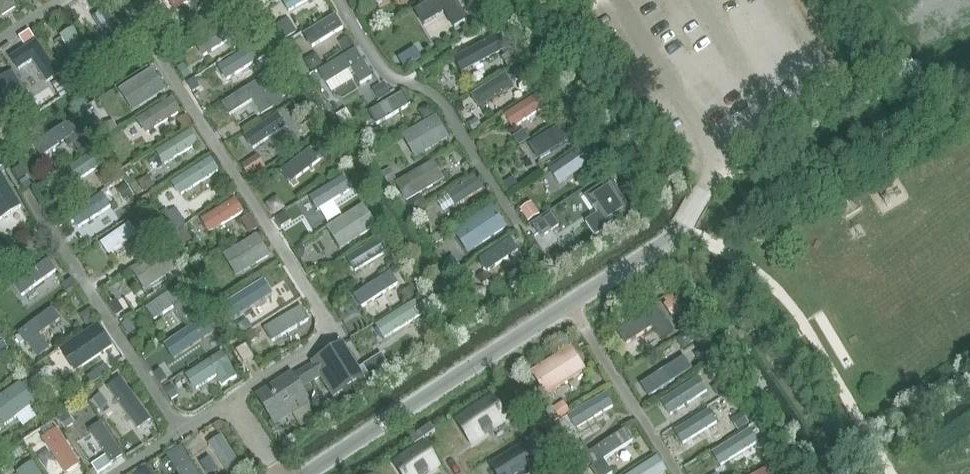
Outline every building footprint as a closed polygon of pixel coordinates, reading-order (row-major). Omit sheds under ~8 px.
[(2,17),(16,8),(11,0),(0,0),(0,13),(2,17)] [(174,10),(188,2),(187,0),(168,0),(174,10)] [(189,0),(193,7),(194,9),(204,3),(202,0),(189,0)] [(282,1),(288,12),(309,0),(285,0),(282,1)] [(414,12),(423,26),(444,14),(453,29),(467,21),(455,0),(434,0),(414,12)] [(107,9),(93,18),(114,53),(128,44),(107,9)] [(165,11),(156,16),(162,25),(171,20),(165,11)] [(335,16),(303,36),(311,49),(343,29),(335,16)] [(278,24),(277,25),(285,38),(286,37),(295,32),(287,19),(278,24)] [(231,23),(197,44),(203,55),(237,34),(231,23)] [(73,28),(60,37),(81,71),(94,63),(73,28)] [(29,31),(19,38),(24,45),(34,38),(29,31)] [(497,36),(453,59),(462,75),(505,52),(497,36)] [(347,38),(340,43),(345,51),(352,46),(347,38)] [(58,75),(35,41),(9,58),(18,70),(33,60),(48,81),(58,75)] [(414,47),(397,57),(403,68),(420,58),(414,47)] [(104,50),(95,56),(102,67),(111,61),(104,50)] [(248,50),(213,71),(219,81),(255,60),(248,50)] [(355,50),(319,73),(332,94),(353,81),(348,73),(351,71),(360,85),(372,77),(355,50)] [(315,55),(304,61),(311,73),(321,66),(315,55)] [(509,55),(501,59),(507,71),(515,67),(509,55)] [(191,75),(184,65),(178,69),(185,79),(191,75)] [(519,68),(512,73),(519,83),(529,76),(523,66),(519,68)] [(70,68),(61,74),(71,90),(80,84),(70,68)] [(281,80),(273,68),(273,69),(260,77),(268,89),(272,86),(281,80)] [(152,69),(119,91),(133,113),(166,91),(152,69)] [(0,79),(0,100),(12,118),(33,104),(12,71),(0,79)] [(315,73),(310,76),(315,83),(320,80),(315,73)] [(506,73),(470,96),(479,110),(514,87),(506,73)] [(194,79),(187,83),(193,92),(200,88),(194,79)] [(259,82),(222,104),(228,116),(252,101),(261,116),(273,108),(264,93),(265,93),(259,82)] [(383,84),(374,90),(380,100),(389,94),(383,84)] [(403,92),(369,113),(376,126),(411,105),(403,92)] [(538,95),(504,116),(512,129),(546,107),(538,95)] [(173,100),(137,122),(145,135),(181,113),(173,100)] [(429,104),(418,111),(424,121),(435,115),(429,104)] [(34,105),(29,108),(32,114),(33,116),(38,113),(37,111),(34,105)] [(277,115),(244,137),(252,150),(285,127),(277,115)] [(186,116),(178,122),(185,131),(193,125),(186,116)] [(75,118),(33,146),(41,158),(70,139),(79,154),(91,146),(82,131),(83,130),(75,118)] [(436,118),(402,137),(414,159),(448,140),(436,118)] [(476,120),(469,124),(473,132),(480,127),(476,120)] [(569,121),(529,146),(538,161),(578,136),(569,121)] [(113,122),(100,129),(105,138),(117,130),(113,122)] [(189,132),(155,153),(163,166),(197,145),(189,132)] [(523,132),(512,139),(517,148),(528,141),(523,132)] [(582,151),(549,173),(557,185),(589,164),(587,162),(594,157),(586,145),(580,149),(582,151)] [(310,149),(278,173),(288,185),(319,160),(310,149)] [(94,153),(60,175),(69,187),(102,165),(94,153)] [(211,159),(174,182),(181,194),(219,170),(211,159)] [(258,159),(244,168),(250,178),(265,169),(258,159)] [(395,184),(394,184),(406,203),(407,202),(443,180),(432,162),(395,184)] [(21,167),(13,171),(18,180),(26,175),(21,167)] [(390,169),(382,174),(388,186),(394,182),(397,181),(390,169)] [(110,172),(99,179),(105,187),(115,181),(110,172)] [(0,176),(0,219),(21,206),(2,175),(0,176)] [(25,176),(17,182),(22,190),(30,184),(25,176)] [(149,177),(140,183),(146,194),(156,187),(149,177)] [(343,177),(308,199),(316,213),(352,191),(343,177)] [(479,177),(446,199),(452,208),(485,186),(479,177)] [(513,179),(503,185),(508,192),(517,186),(513,179)] [(610,182),(588,196),(591,202),(590,203),(597,215),(599,214),(608,227),(630,213),(610,182)] [(126,186),(115,192),(122,203),(133,197),(126,186)] [(103,194),(75,213),(82,223),(109,204),(103,194)] [(420,197),(408,204),(414,213),(425,206),(420,197)] [(278,198),(267,204),(274,215),(285,208),(278,198)] [(236,199),(201,220),(209,234),(244,213),(236,199)] [(376,228),(362,205),(348,214),(348,215),(326,229),(340,251),(376,228)] [(530,206),(520,212),(528,224),(538,218),(530,206)] [(492,207),(454,233),(468,255),(507,229),(492,207)] [(167,210),(159,214),(171,233),(185,224),(176,209),(169,214),(167,210)] [(286,212),(275,218),(281,228),(292,222),(286,212)] [(551,212),(544,217),(552,228),(559,224),(551,212)] [(596,235),(608,227),(599,214),(597,215),(587,221),(596,235)] [(250,216),(241,222),(250,235),(259,230),(250,216)] [(544,217),(533,225),(541,236),(552,228),(544,217)] [(130,223),(100,244),(109,256),(138,235),(130,223)] [(183,229),(175,234),(182,245),(190,240),(183,229)] [(153,235),(146,240),(153,250),(160,245),(153,235)] [(258,235),(223,256),(236,277),(270,256),(258,235)] [(378,238),(345,258),(353,271),(386,251),(387,251),(379,238),(378,238)] [(511,239),(480,260),(480,262),(481,265),(482,268),(485,270),(488,272),(518,251),(511,239)] [(301,245),(292,251),(298,261),(303,258),(304,250),(301,245)] [(165,248),(131,269),(145,290),(178,268),(165,248)] [(447,261),(444,263),(452,275),(455,272),(459,270),(451,258),(447,261)] [(391,259),(385,263),(390,270),(395,267),(391,259)] [(49,260),(13,285),(21,297),(57,271),(49,260)] [(205,269),(196,274),(201,284),(210,279),(205,269)] [(391,273),(354,297),(361,308),(398,284),(391,273)] [(73,280),(62,287),(67,294),(78,288),(73,280)] [(262,284),(225,309),(241,334),(279,310),(262,284)] [(179,286),(146,309),(154,321),(188,299),(179,286)] [(410,288),(401,294),(406,303),(415,297),(418,295),(413,287),(410,288)] [(476,288),(475,299),(485,300),(487,289),(476,288)] [(667,294),(662,298),(666,303),(663,305),(672,319),(680,313),(683,311),(674,297),(673,298),(669,293),(667,294)] [(117,301),(109,306),(116,316),(124,312),(117,301)] [(417,301),(409,305),(417,318),(425,313),(417,301)] [(409,305),(376,326),(384,338),(417,318),(409,305)] [(659,306),(618,332),(626,345),(667,319),(659,306)] [(302,307),(264,330),(271,342),(309,320),(302,307)] [(53,309),(18,334),(27,345),(28,344),(39,358),(50,350),(40,336),(61,320),(53,309)] [(90,309),(83,314),(89,325),(97,320),(90,309)] [(205,321),(198,325),(204,334),(210,329),(205,321)] [(127,322),(121,326),(128,336),(134,332),(127,322)] [(98,326),(65,347),(79,369),(112,348),(98,326)] [(195,326),(166,345),(173,355),(202,336),(195,326)] [(252,332),(243,338),(249,346),(257,341),(252,332)] [(686,333),(676,339),(682,350),(692,343),(686,333)] [(294,375),(293,374),(257,397),(274,423),(291,412),(307,403),(309,401),(300,388),(320,375),(333,397),(343,391),(363,378),(341,344),(310,363),(311,364),(294,375)] [(79,369),(65,347),(60,350),(74,372),(79,369)] [(570,348),(530,373),(545,396),(585,370),(570,348)] [(703,350),(695,355),(702,365),(709,361),(713,358),(706,348),(703,350)] [(222,354),(185,376),(194,391),(216,377),(222,387),(236,378),(222,354)] [(685,357),(641,385),(649,397),(693,369),(685,357)] [(372,362),(362,368),(369,378),(379,372),(372,362)] [(105,365),(95,371),(100,378),(110,372),(105,365)] [(161,370),(154,375),(161,385),(162,384),(168,381),(161,370)] [(100,378),(95,371),(86,377),(91,384),(100,378)] [(27,380),(21,384),(33,402),(39,398),(27,380)] [(121,380),(110,388),(132,419),(143,411),(121,380)] [(698,380),(660,403),(669,417),(707,394),(698,380)] [(721,381),(713,387),(720,397),(728,391),(721,381)] [(0,397),(0,420),(3,424),(34,403),(33,402),(21,384),(20,383),(0,397)] [(171,386),(165,390),(171,400),(178,396),(171,386)] [(100,394),(93,399),(90,401),(96,409),(98,407),(100,409),(107,404),(100,394)] [(605,395),(568,418),(576,430),(613,408),(605,395)] [(490,399),(457,422),(472,443),(504,421),(500,414),(490,399)] [(563,401),(551,408),(558,419),(570,412),(563,401)] [(307,403),(291,412),(300,426),(315,416),(307,403)] [(64,411),(57,416),(59,420),(67,415),(64,411)] [(710,411),(679,429),(686,441),(717,423),(710,411)] [(67,415),(59,420),(65,429),(73,424),(67,415)] [(740,415),(730,421),(737,431),(747,425),(740,415)] [(102,422),(89,431),(105,455),(110,464),(123,455),(102,422)] [(39,429),(44,437),(54,430),(49,423),(39,429)] [(430,425),(420,431),(425,438),(435,431),(431,426),(430,425)] [(42,438),(65,473),(80,464),(57,428),(54,430),(44,437),(42,438)] [(584,455),(592,467),(603,460),(632,441),(624,429),(584,455)] [(749,431),(711,454),(719,467),(757,444),(749,431)] [(420,432),(410,439),(411,440),(414,445),(424,438),(420,432)] [(208,444),(228,473),(237,473),(244,470),(221,436),(208,444)] [(533,436),(526,440),(532,450),(539,446),(533,436)] [(588,452),(582,443),(571,450),(577,459),(588,452)] [(395,464),(401,473),(402,473),(426,473),(437,466),(422,445),(395,464)] [(491,465),(496,473),(528,473),(539,468),(534,460),(525,445),(515,451),(491,465)] [(166,456),(178,473),(198,473),(181,447),(166,456)] [(49,453),(39,459),(47,471),(57,466),(49,453)] [(110,464),(105,455),(90,464),(96,473),(110,464)] [(199,463),(206,473),(211,473),(217,470),(209,457),(199,463)] [(634,473),(667,473),(657,459),(634,473)] [(590,469),(593,473),(611,473),(612,473),(603,460),(592,467),(590,469)] [(15,473),(16,473),(39,473),(32,463),(15,473)]
